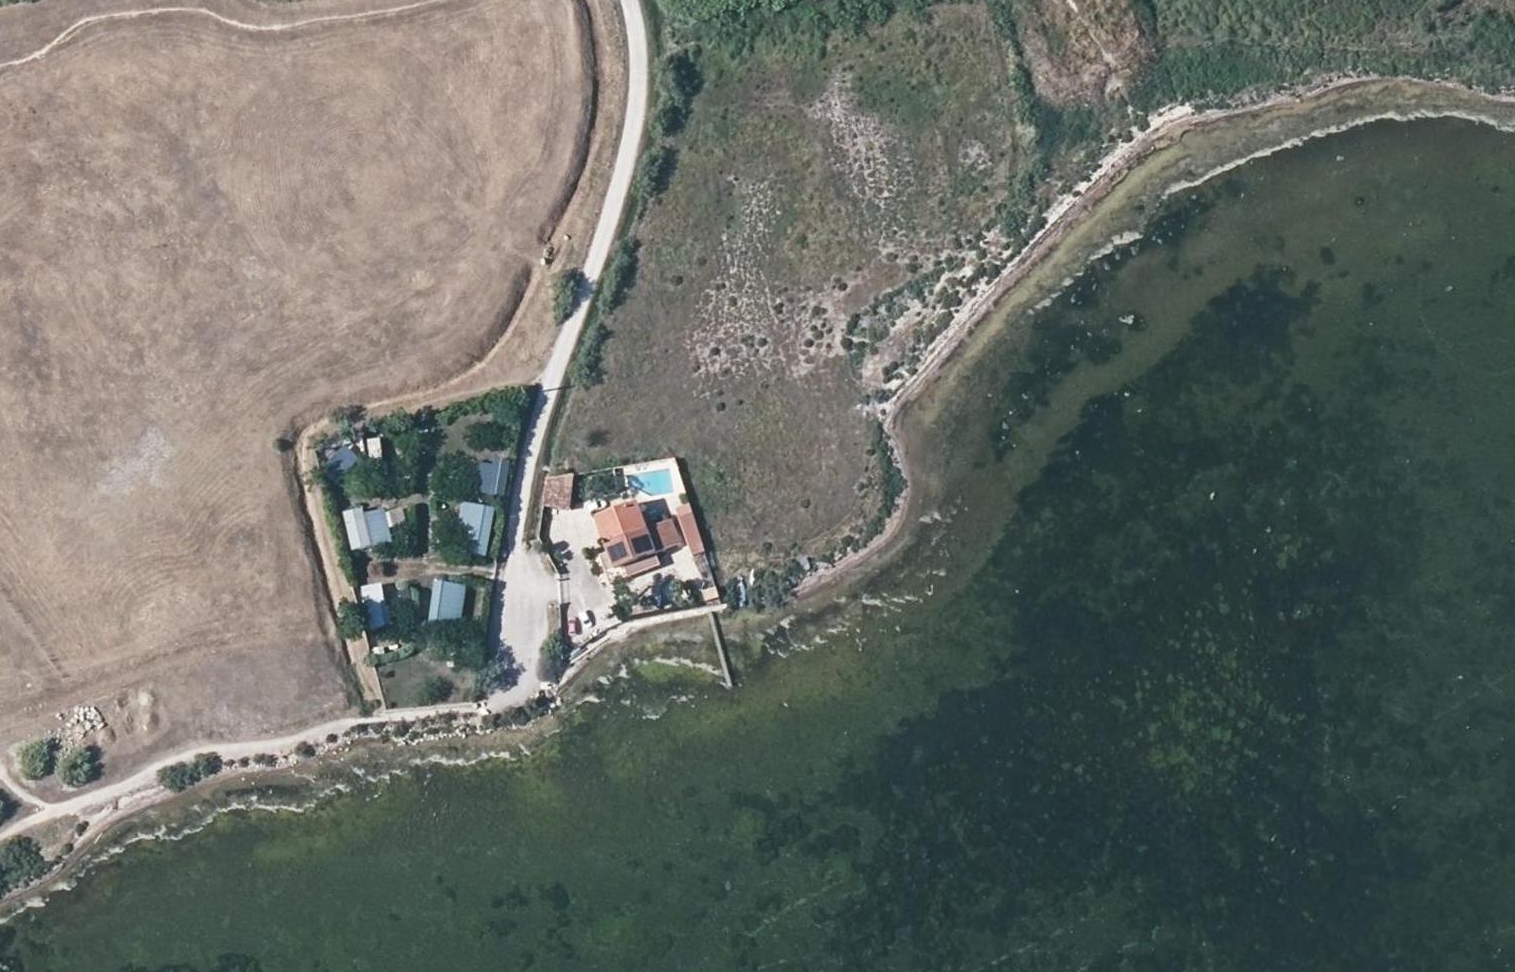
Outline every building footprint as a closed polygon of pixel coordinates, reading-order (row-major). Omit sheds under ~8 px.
[(475,493),(508,492),(507,460),(474,461),(475,493)] [(546,474),(543,505),(572,507),(575,476),(546,474)] [(486,555),(495,507),(463,501),(454,548),(486,555)] [(384,502),(343,512),(352,550),(393,540),(384,502)] [(646,530),(637,504),(599,519),(608,545),(646,530)] [(672,522),(646,530),(608,545),(611,554),(601,558),(611,586),(629,578),(625,566),(680,545),(672,522)] [(429,623),(462,626),(467,582),(434,579),(429,623)] [(362,585),(369,628),(390,624),(383,582),(362,585)] [(720,597),(717,587),(704,592),(707,602),(720,597)]
